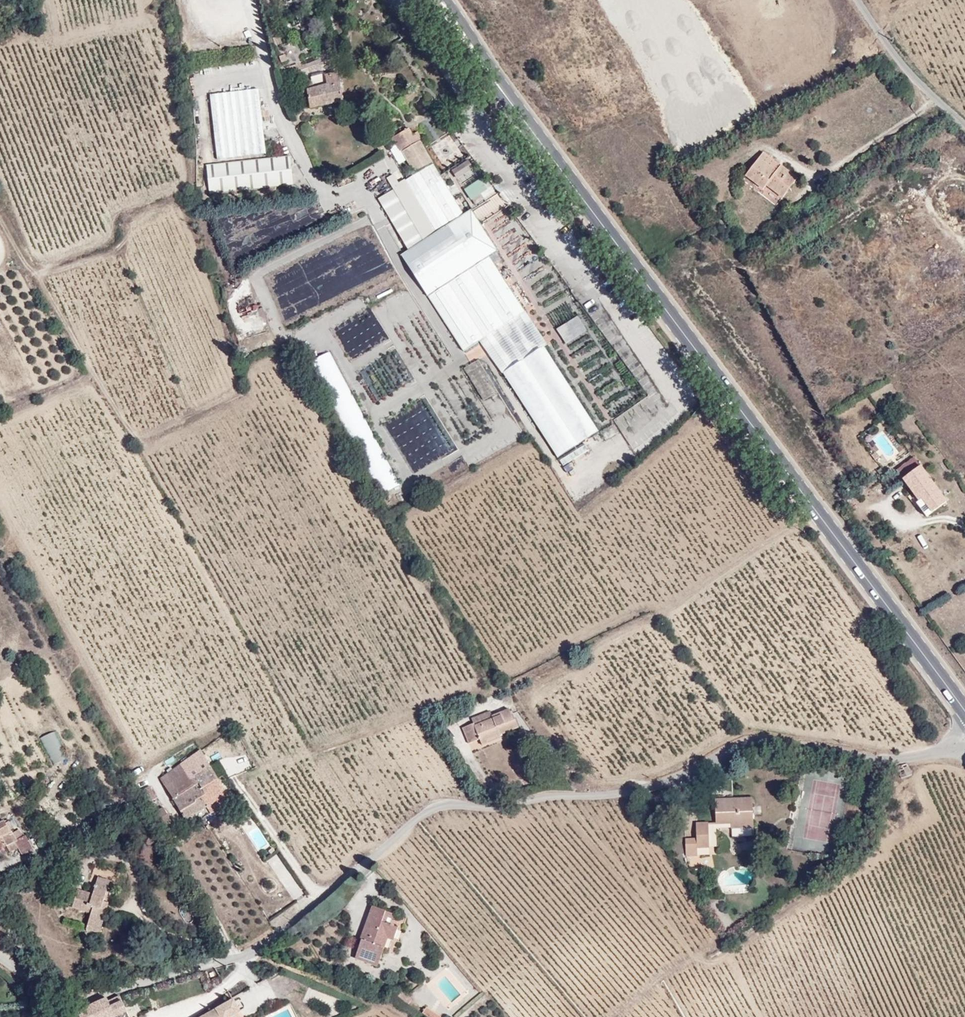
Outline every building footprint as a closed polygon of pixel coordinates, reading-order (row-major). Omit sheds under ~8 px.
[(308,91),(311,107),(346,103),(342,76),(328,78),(328,75),(314,77),(315,83),(299,85),(300,93),(308,91)] [(256,99),(209,103),(215,168),(263,164),(256,99)] [(394,137),(412,172),(432,161),(421,140),(422,139),(418,132),(413,134),(410,129),(394,137)] [(760,141),(735,171),(778,209),(813,174),(760,141)] [(389,147),(399,164),(406,161),(396,143),(389,147)] [(468,159),(452,169),(459,182),(475,172),(468,159)] [(480,340),(557,457),(598,430),(543,345),(546,343),(488,256),(497,251),(471,209),(463,214),(434,163),(398,184),(393,175),(387,178),(394,190),(379,198),(410,250),(402,255),(464,350),(480,340)] [(288,165),(204,173),(207,202),(291,194),(288,165)] [(471,203),(488,193),(481,179),(463,188),(471,203)] [(475,205),(480,217),(505,207),(501,195),(475,205)] [(603,316),(594,323),(624,359),(633,353),(603,316)] [(586,332),(578,317),(558,329),(566,343),(586,332)] [(471,361),(484,349),(479,343),(466,355),(471,361)] [(339,401),(351,396),(331,351),(313,359),(327,391),(333,389),(339,401)] [(478,361),(465,368),(482,399),(496,392),(478,361)] [(949,503),(924,467),(905,480),(921,503),(925,500),(934,513),(949,503)] [(464,728),(470,743),(481,739),(483,745),(502,738),(501,735),(520,728),(517,720),(515,721),(511,710),(493,717),(495,719),(476,727),(475,724),(464,728)] [(473,719),(476,727),(495,719),(493,717),(492,712),(473,719)] [(53,764),(66,758),(54,731),(41,737),(53,764)] [(230,795),(203,750),(186,762),(195,773),(199,771),(209,785),(203,790),(215,804),(230,795)] [(215,804),(203,790),(209,785),(199,771),(195,773),(186,762),(160,779),(172,793),(188,820),(215,804)] [(911,775),(906,762),(895,766),(900,779),(911,775)] [(148,802),(156,797),(150,786),(142,791),(148,802)] [(231,801),(228,796),(208,808),(211,813),(231,801)] [(751,805),(751,796),(712,799),(714,820),(696,821),(697,836),(687,837),(689,854),(700,853),(700,846),(711,845),(709,824),(731,822),(753,820),(752,814),(751,805)] [(759,804),(751,805),(752,814),(760,813),(759,804)] [(174,820),(166,808),(157,813),(165,826),(174,820)] [(18,828),(10,832),(4,822),(0,825),(0,841),(2,840),(6,847),(10,854),(16,850),(13,844),(23,838),(18,828)] [(23,838),(13,844),(16,850),(19,856),(32,854),(23,838)] [(269,861),(292,898),(301,892),(278,855),(269,861)] [(103,904),(110,878),(97,874),(92,892),(77,888),(73,906),(91,911),(88,927),(100,930),(106,907),(103,904)] [(396,939),(402,923),(396,920),(388,917),(390,908),(378,903),(370,924),(372,926),(367,941),(364,941),(359,955),(381,964),(391,938),(396,939)] [(400,911),(390,908),(388,917),(396,920),(400,911)] [(408,988),(404,992),(412,1000),(416,997),(408,988)] [(125,998),(113,1002),(111,999),(105,999),(97,1002),(94,1002),(74,1012),(76,1015),(73,1016),(131,1016),(125,998)] [(243,1011),(246,1010),(238,998),(204,1016),(246,1016),(243,1011)] [(427,1009),(438,1016),(442,1016),(445,1013),(431,1004),(427,1009)]
